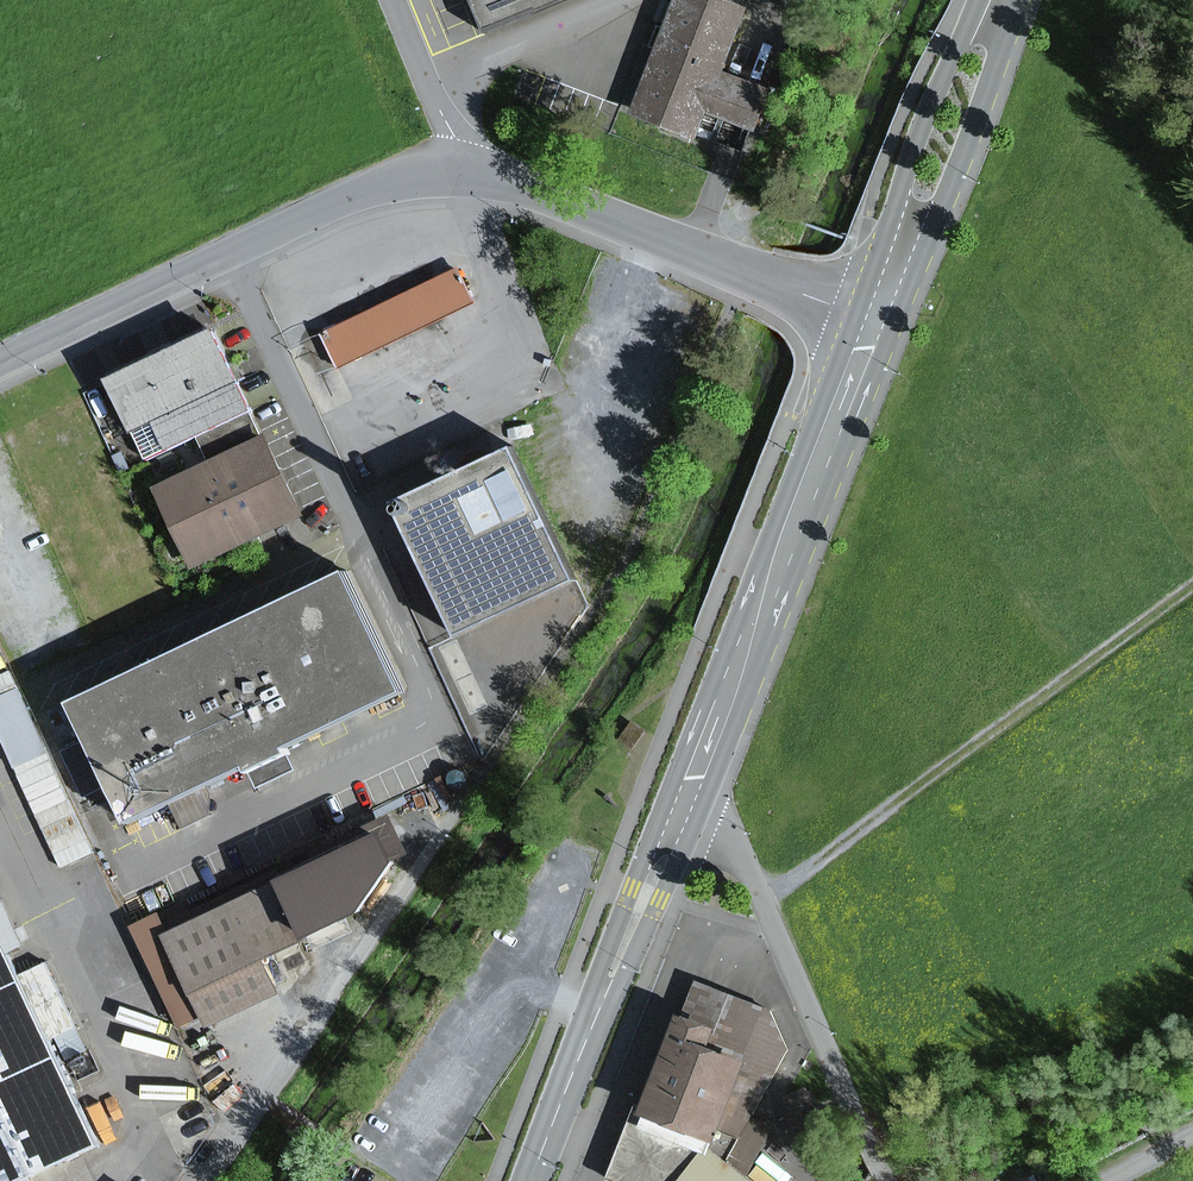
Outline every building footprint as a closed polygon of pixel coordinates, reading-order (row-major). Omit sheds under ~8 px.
[(497,24),(556,0),(487,0),(497,24)] [(725,82),(753,11),(725,0),(679,0),(633,115),(701,142),(711,117),(759,135),(773,100),(725,82)] [(468,265),(330,328),(347,364),(484,297),(468,265)] [(218,328),(121,375),(143,421),(161,412),(176,441),(213,423),(226,450),(268,430),(218,328)] [(308,512),(268,430),(226,450),(161,481),(201,564),(308,512)] [(585,581),(516,439),(394,498),(462,640),(585,581)] [(353,571),(194,648),(251,765),(256,765),(265,783),(301,766),(293,751),(413,692),(353,571)] [(194,648),(79,704),(94,735),(68,747),(90,791),(115,779),(136,822),(251,765),(194,648)] [(92,853),(16,667),(0,673),(0,718),(60,865),(92,853)] [(392,829),(290,878),(317,934),(370,913),(405,862),(392,829)] [(173,908),(131,928),(178,1026),(206,1012),(213,1026),(286,991),(270,957),(317,934),(290,878),(183,929),(173,908)] [(29,1178),(101,1145),(0,929),(0,1180),(31,1180),(29,1178)] [(770,1008),(694,980),(642,1107),(640,1113),(714,1142),(719,1131),(737,1138),(750,1115),(786,1046),(770,1008)] [(642,1107),(633,1103),(605,1178),(613,1180),(675,1180),(696,1153),(718,1152),(745,1175),(770,1126),(750,1115),(737,1138),(719,1131),(714,1142),(640,1113),(642,1107)] [(745,1175),(718,1152),(696,1153),(675,1180),(753,1180),(745,1175)]
